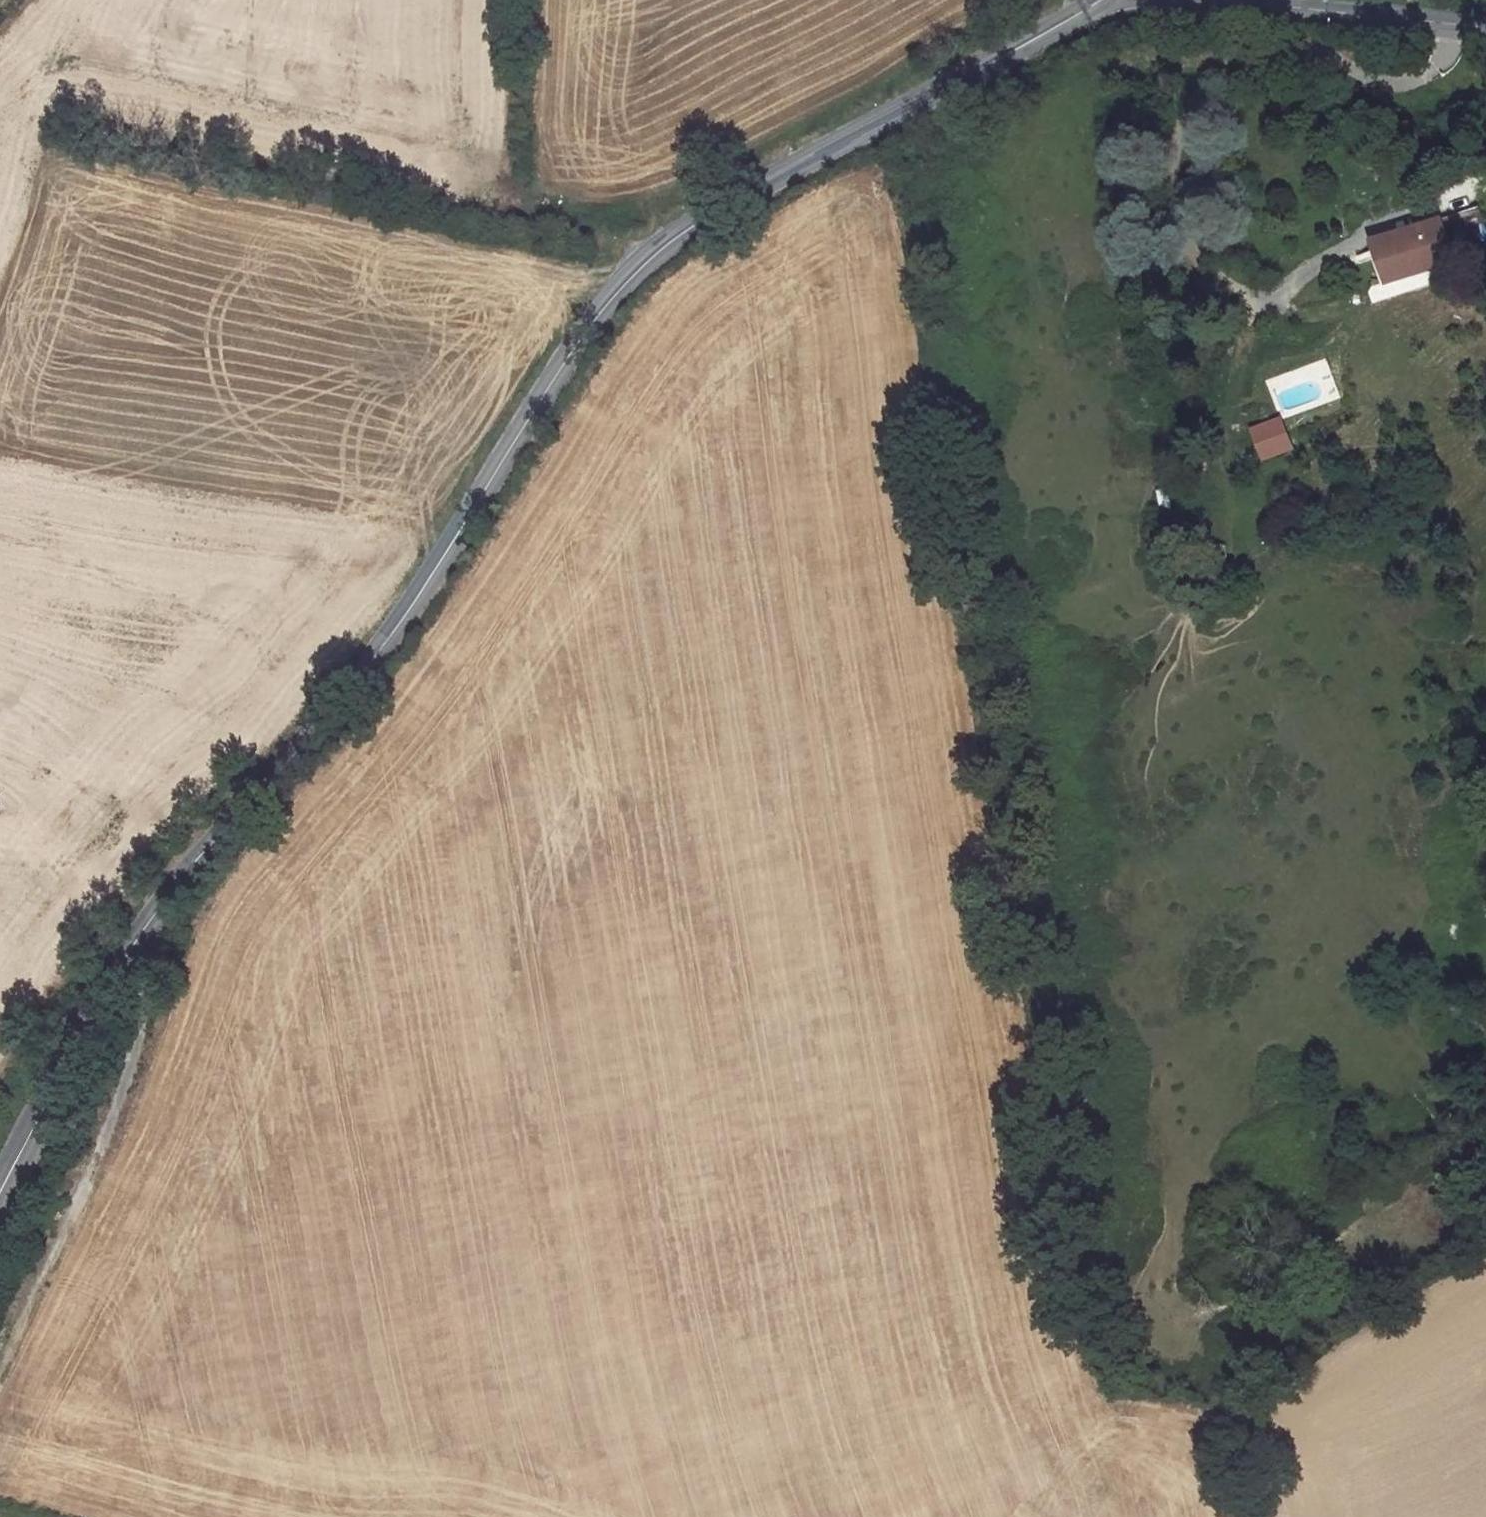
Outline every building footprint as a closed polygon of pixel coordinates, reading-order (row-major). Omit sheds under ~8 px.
[(1440,221),(1372,244),(1386,285),(1454,261),(1440,221)] [(1282,418),(1252,429),(1263,460),(1294,449),(1282,418)]
